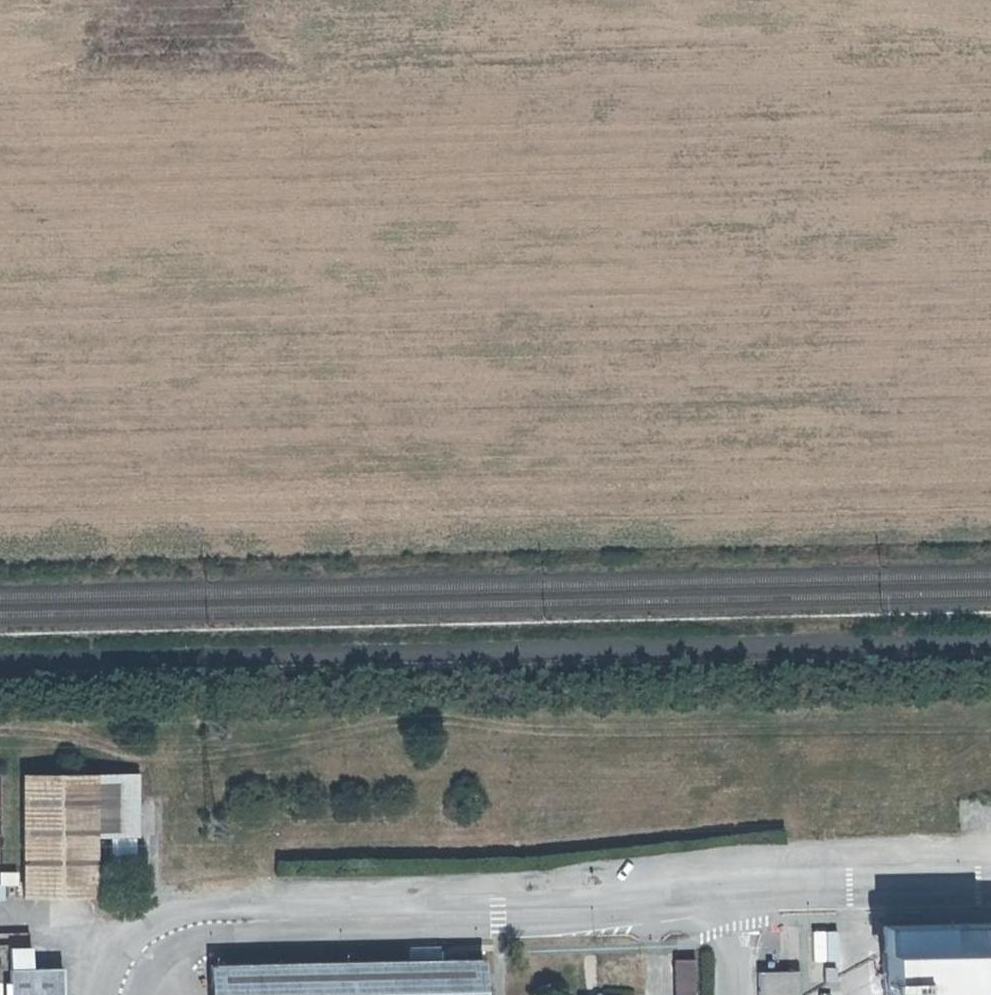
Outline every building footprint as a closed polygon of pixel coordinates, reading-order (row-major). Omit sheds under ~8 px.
[(31,893),(98,892),(96,773),(27,773),(31,893)] [(7,871),(8,881),(24,881),(23,871),(7,871)] [(9,895),(8,884),(0,884),(0,895),(9,895)] [(889,929),(890,994),(990,994),(990,928),(889,929)] [(29,971),(28,947),(6,947),(7,994),(57,994),(57,970),(29,971)] [(209,994),(479,994),(478,958),(209,965),(209,994)] [(697,964),(676,965),(677,994),(698,994),(697,964)]
